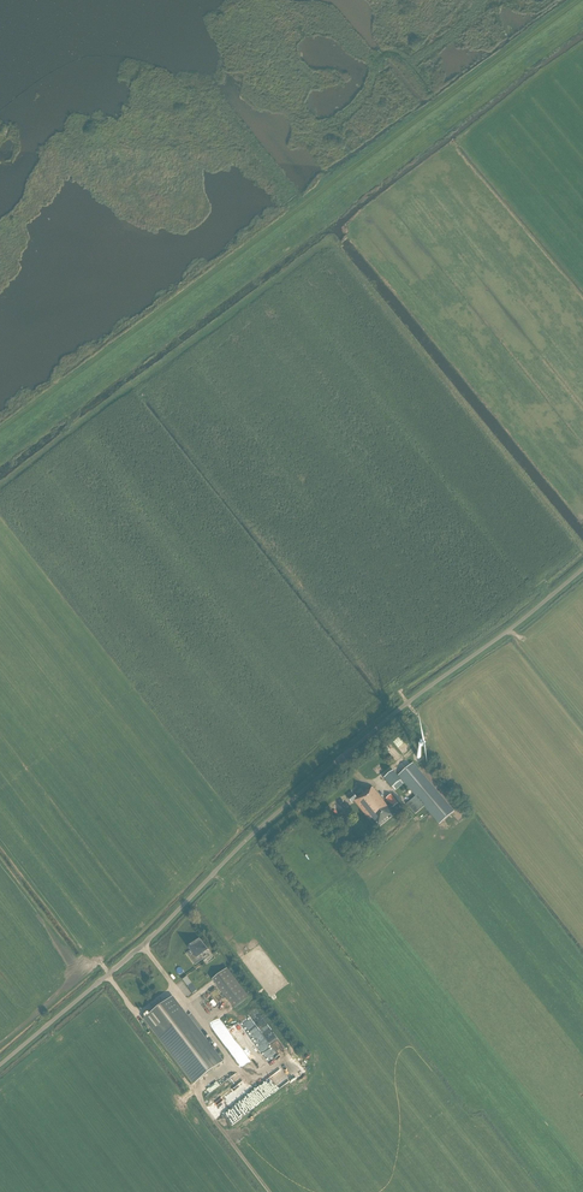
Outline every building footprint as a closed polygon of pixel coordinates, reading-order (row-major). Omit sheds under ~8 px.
[(400,736),(393,741),(399,749),(406,743),(400,736)] [(396,762),(400,760),(398,757),(401,755),(394,744),(390,746),(393,751),(390,753),(396,762)] [(415,814),(424,806),(440,824),(454,812),(413,764),(398,776),(416,796),(407,804),(415,814)] [(393,772),(384,779),(392,788),(393,787),(395,790),(403,784),(393,772)] [(392,807),(393,808),(398,804),(391,795),(386,799),(391,805),(388,807),(373,788),(368,791),(367,790),(356,799),(353,794),(348,799),(351,803),(354,801),(376,829),(395,814),(391,808),(392,807)] [(199,940),(188,948),(190,950),(186,953),(195,965),(203,960),(204,961),(200,956),(203,953),(207,959),(203,953),(207,951),(211,956),(199,940)] [(249,998),(227,969),(212,980),(234,1009),(249,998)] [(196,990),(191,984),(187,987),(192,994),(196,990)] [(215,987),(210,991),(217,1002),(215,1003),(212,998),(210,999),(218,1011),(224,1007),(219,999),(222,997),(220,993),(217,995),(216,993),(218,991),(215,987)] [(144,1019),(144,1020),(194,1085),(223,1062),(173,997),(144,1019)] [(250,1012),(260,1027),(267,1023),(257,1008),(250,1012)] [(214,1023),(216,1033),(222,1032),(222,1029),(225,1029),(224,1022),(214,1023)] [(257,1068),(253,1062),(246,1066),(246,1067),(243,1069),(247,1075),(257,1068)]
